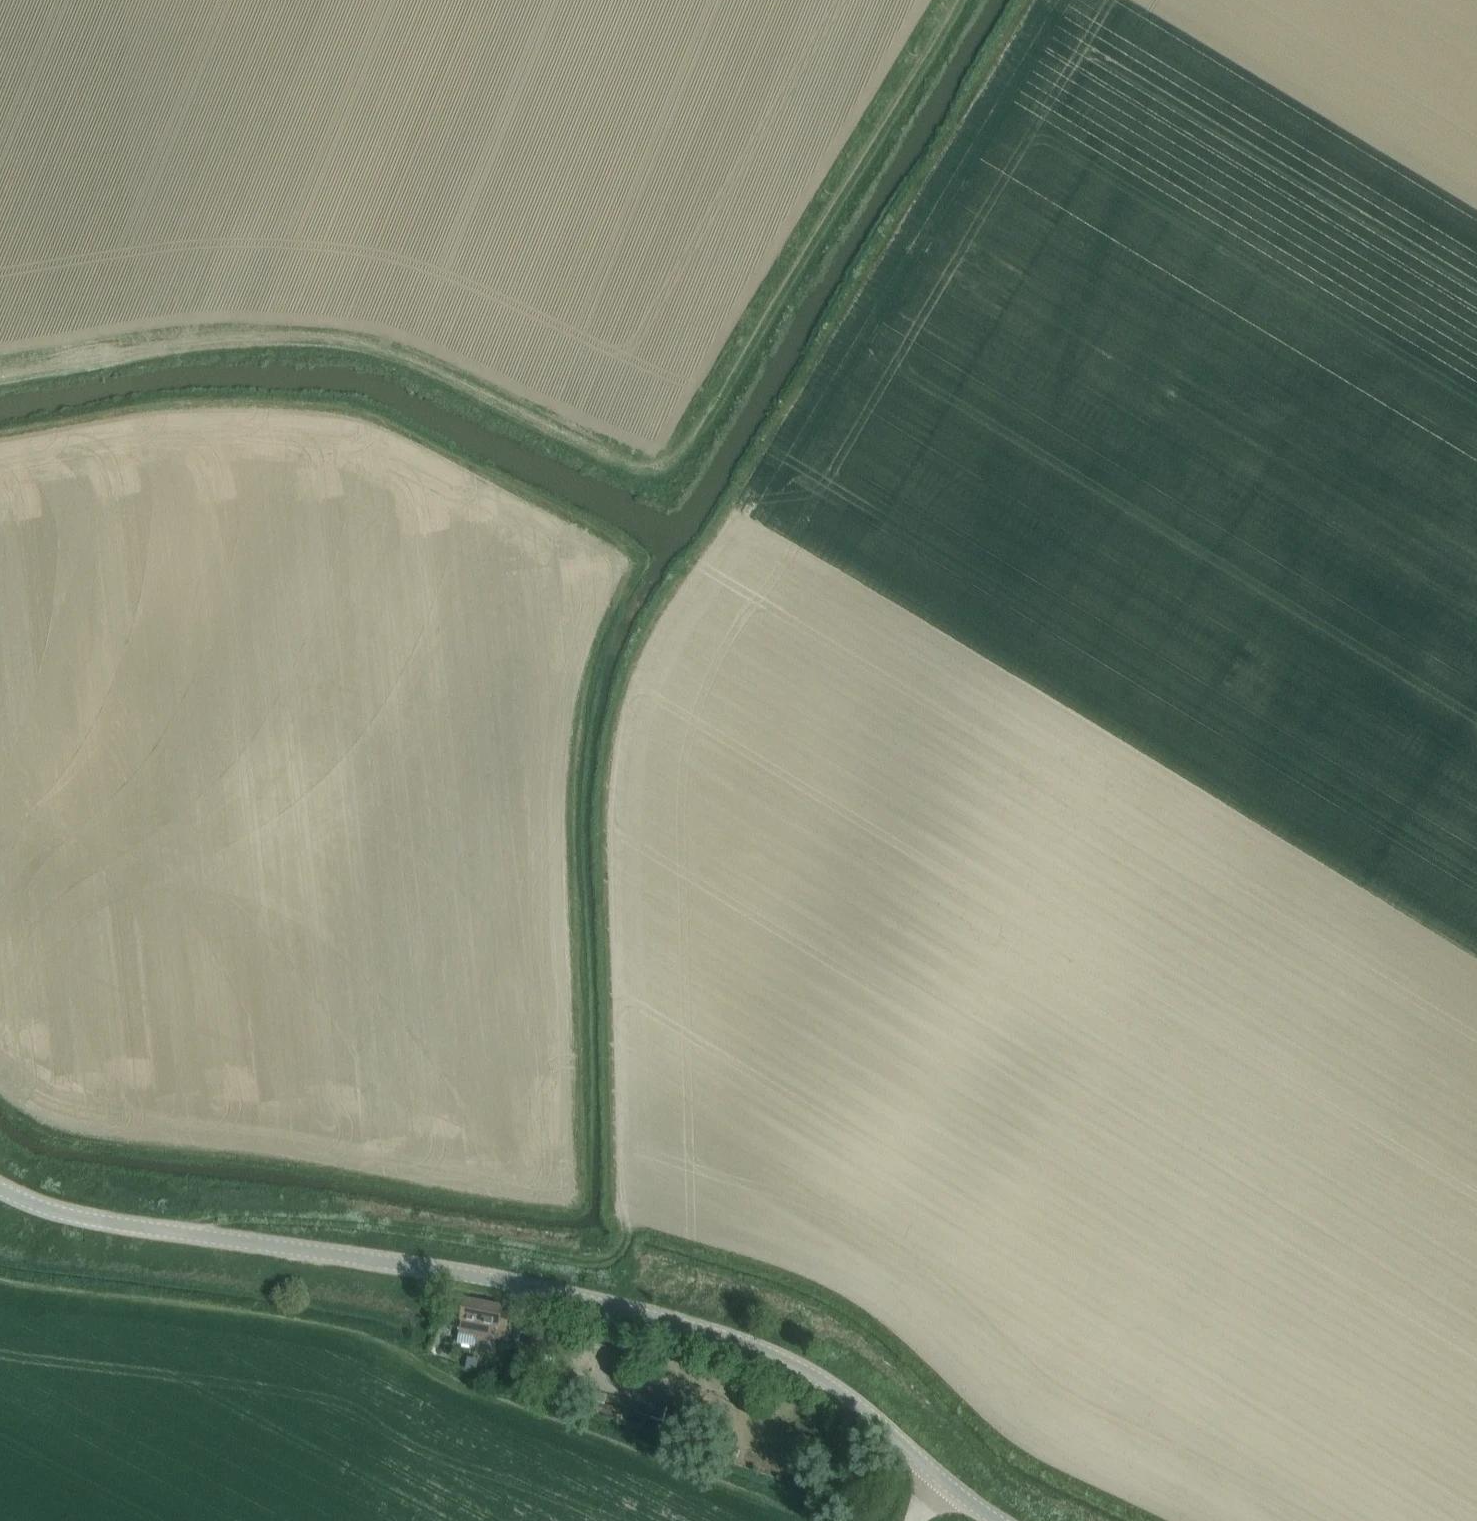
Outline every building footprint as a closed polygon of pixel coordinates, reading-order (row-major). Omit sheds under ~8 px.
[(1347,806),(1352,799),(1334,787),(1329,794),(1347,806)] [(503,1340),(504,1332),(508,1312),(500,1311),(501,1306),(465,1299),(457,1342),(474,1345),(474,1342),(494,1346),(496,1339),(503,1340)] [(570,1389),(573,1378),(562,1375),(559,1386),(570,1389)] [(594,1402),(595,1394),(585,1393),(583,1401),(594,1402)]
